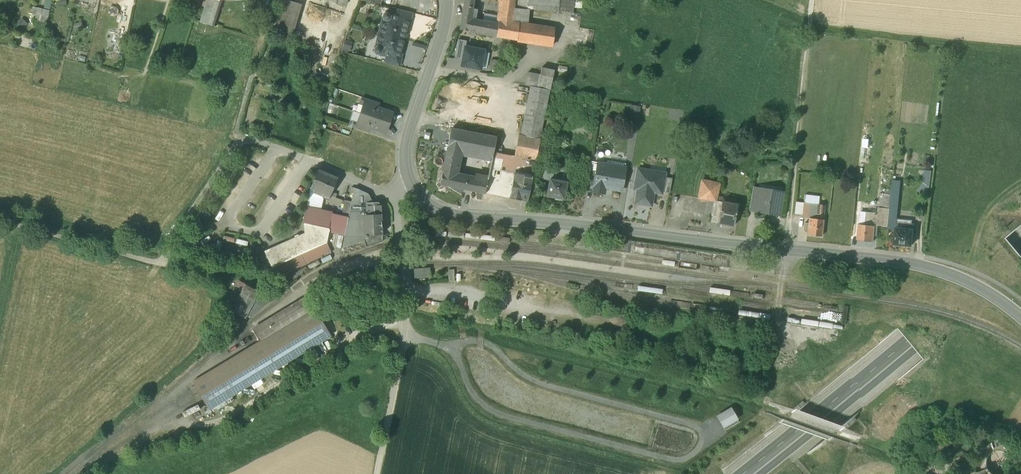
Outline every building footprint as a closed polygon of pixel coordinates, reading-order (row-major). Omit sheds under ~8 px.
[(201,23),(214,27),(221,0),(208,0),(201,23)] [(285,0),(284,0),(273,36),(290,41),(301,5),(285,0)] [(499,22),(502,23),(499,36),(517,40),(518,26),(520,5),(521,0),(502,0),(499,22)] [(520,5),(526,6),(526,9),(559,12),(560,0),(521,0),(520,5)] [(499,24),(471,19),(473,7),(464,6),(460,29),(497,36),(499,24)] [(49,11),(37,8),(35,20),(47,22),(49,11)] [(412,13),(398,9),(396,16),(409,19),(409,20),(410,21),(412,13)] [(396,16),(391,15),(389,13),(386,12),(383,14),(382,17),(383,19),(380,33),(404,39),(409,20),(409,19),(396,16)] [(529,27),(518,26),(517,40),(527,42),(529,27)] [(553,30),(529,27),(527,42),(552,46),(553,30)] [(404,39),(380,33),(376,46),(375,48),(373,51),(375,54),(378,55),(381,54),(387,55),(399,59),(399,58),(404,39)] [(341,49),(348,51),(351,41),(344,39),(341,49)] [(463,60),(465,47),(466,41),(458,40),(455,59),(463,60)] [(483,50),(465,47),(463,60),(462,66),(480,69),(483,50)] [(399,59),(387,55),(385,63),(399,66),(402,58),(399,58),(399,59)] [(515,61),(503,59),(502,64),(513,67),(515,61)] [(541,68),(529,65),(528,72),(540,75),(541,68)] [(504,67),(497,66),(496,76),(503,77),(504,67)] [(554,70),(541,68),(540,75),(537,87),(550,90),(554,70)] [(540,75),(528,72),(525,85),(530,86),(537,87),(540,75)] [(530,86),(520,135),(540,139),(550,90),(537,87),(530,86)] [(378,102),(362,97),(360,103),(364,104),(377,108),(378,102)] [(377,108),(364,104),(361,113),(388,122),(391,113),(377,108)] [(628,118),(639,120),(641,107),(630,106),(628,118)] [(388,122),(361,113),(358,122),(357,123),(370,127),(385,132),(388,122)] [(370,127),(357,123),(358,122),(354,121),(352,127),(368,133),(370,127)] [(469,132),(451,128),(447,148),(460,151),(492,157),(494,152),(496,137),(474,133),(469,132)] [(520,135),(518,135),(514,156),(526,158),(536,160),(540,139),(520,135)] [(460,151),(447,148),(440,184),(472,190),(474,179),(456,175),(455,173),(460,151)] [(514,156),(494,152),(492,157),(493,157),(503,159),(500,170),(514,173),(522,174),(526,158),(514,156)] [(503,159),(493,157),(488,178),(486,193),(495,195),(500,170),(503,159)] [(536,160),(526,158),(522,174),(522,175),(532,177),(536,160)] [(627,167),(598,162),(596,171),(594,186),(593,193),(604,195),(605,190),(623,193),(627,167)] [(665,172),(636,167),(633,189),(636,190),(634,204),(651,207),(654,193),(661,194),(662,192),(664,177),(665,172)] [(557,170),(544,168),(542,179),(550,181),(551,177),(555,178),(557,170)] [(596,171),(589,169),(587,185),(594,186),(596,171)] [(930,185),(932,170),(923,169),(921,184),(930,185)] [(500,170),(495,195),(509,198),(514,173),(500,170)] [(337,179),(318,171),(310,187),(314,189),(313,192),(321,195),(322,192),(330,196),(337,179)] [(532,177),(522,175),(522,174),(514,173),(509,198),(520,200),(527,201),(532,177)] [(488,178),(475,175),(474,179),(472,190),(486,193),(488,178)] [(555,178),(551,177),(550,181),(547,197),(556,199),(556,200),(563,201),(563,200),(564,200),(567,180),(555,178)] [(672,178),(664,177),(662,192),(669,193),(672,178)] [(891,194),(890,197),(897,198),(899,180),(893,179),(892,186),(891,194)] [(719,184),(701,180),(698,198),(715,201),(716,201),(719,184)] [(881,193),(891,194),(892,186),(885,185),(884,191),(883,192),(881,192),(881,193)] [(783,192),(754,187),(750,212),(780,216),(783,192)] [(360,190),(354,188),(351,201),(348,217),(345,235),(342,248),(365,240),(366,240),(366,235),(365,235),(365,214),(368,214),(368,203),(373,202),(368,194),(360,190)] [(930,189),(924,196),(929,200),(935,193),(930,189)] [(879,214),(888,215),(889,209),(890,197),(891,194),(881,193),(879,214)] [(889,209),(890,209),(896,209),(897,198),(890,197),(889,209)] [(344,200),(342,215),(348,217),(351,201),(344,200)] [(716,201),(715,201),(711,217),(718,218),(721,202),(716,201)] [(373,202),(368,203),(368,214),(381,213),(381,204),(378,202),(373,202)] [(737,205),(721,202),(718,218),(711,217),(710,222),(733,226),(737,205)] [(810,204),(796,202),(794,214),(809,216),(810,204)] [(824,205),(810,204),(809,216),(808,218),(823,220),(824,205)] [(342,215),(306,208),(303,222),(329,227),(329,232),(345,235),(348,217),(342,215)] [(888,230),(896,230),(896,228),(894,228),(896,209),(890,209),(889,215),(888,225),(888,230)] [(368,214),(365,214),(365,235),(366,235),(382,234),(381,213),(368,214)] [(876,214),(868,213),(867,220),(866,225),(859,224),(857,240),(873,242),(873,235),(877,235),(878,224),(875,223),(876,214)] [(879,214),(876,214),(875,223),(878,224),(888,225),(889,215),(888,215),(879,214)] [(823,220),(808,218),(808,224),(804,224),(804,228),(807,228),(806,235),(821,237),(823,220)] [(897,218),(896,228),(903,229),(903,226),(908,227),(908,224),(911,224),(911,219),(897,218)] [(298,234),(294,236),(295,237),(264,251),(272,268),(277,265),(281,275),(320,257),(331,252),(327,243),(329,232),(329,227),(303,222),(304,233),(298,235),(298,234)] [(908,227),(903,226),(903,229),(896,228),(896,230),(894,244),(911,246),(912,240),(915,240),(916,234),(913,234),(913,230),(913,224),(911,224),(908,224),(908,227)] [(382,234),(366,235),(366,240),(365,240),(366,246),(382,241),(382,234)] [(430,268),(413,269),(414,280),(431,278),(430,268)] [(245,284),(238,281),(236,285),(243,289),(245,284)] [(259,292),(245,284),(243,289),(231,311),(238,315),(245,318),(247,315),(259,292)] [(243,289),(236,285),(224,307),(231,311),(243,289)] [(259,292),(247,315),(250,317),(269,301),(272,296),(260,289),(259,292)] [(306,296),(254,328),(258,334),(261,340),(313,308),(306,296)] [(330,336),(313,308),(261,340),(193,381),(198,388),(202,395),(207,403),(211,409),(330,336)] [(731,409),(715,418),(722,429),(738,420),(731,409)]
